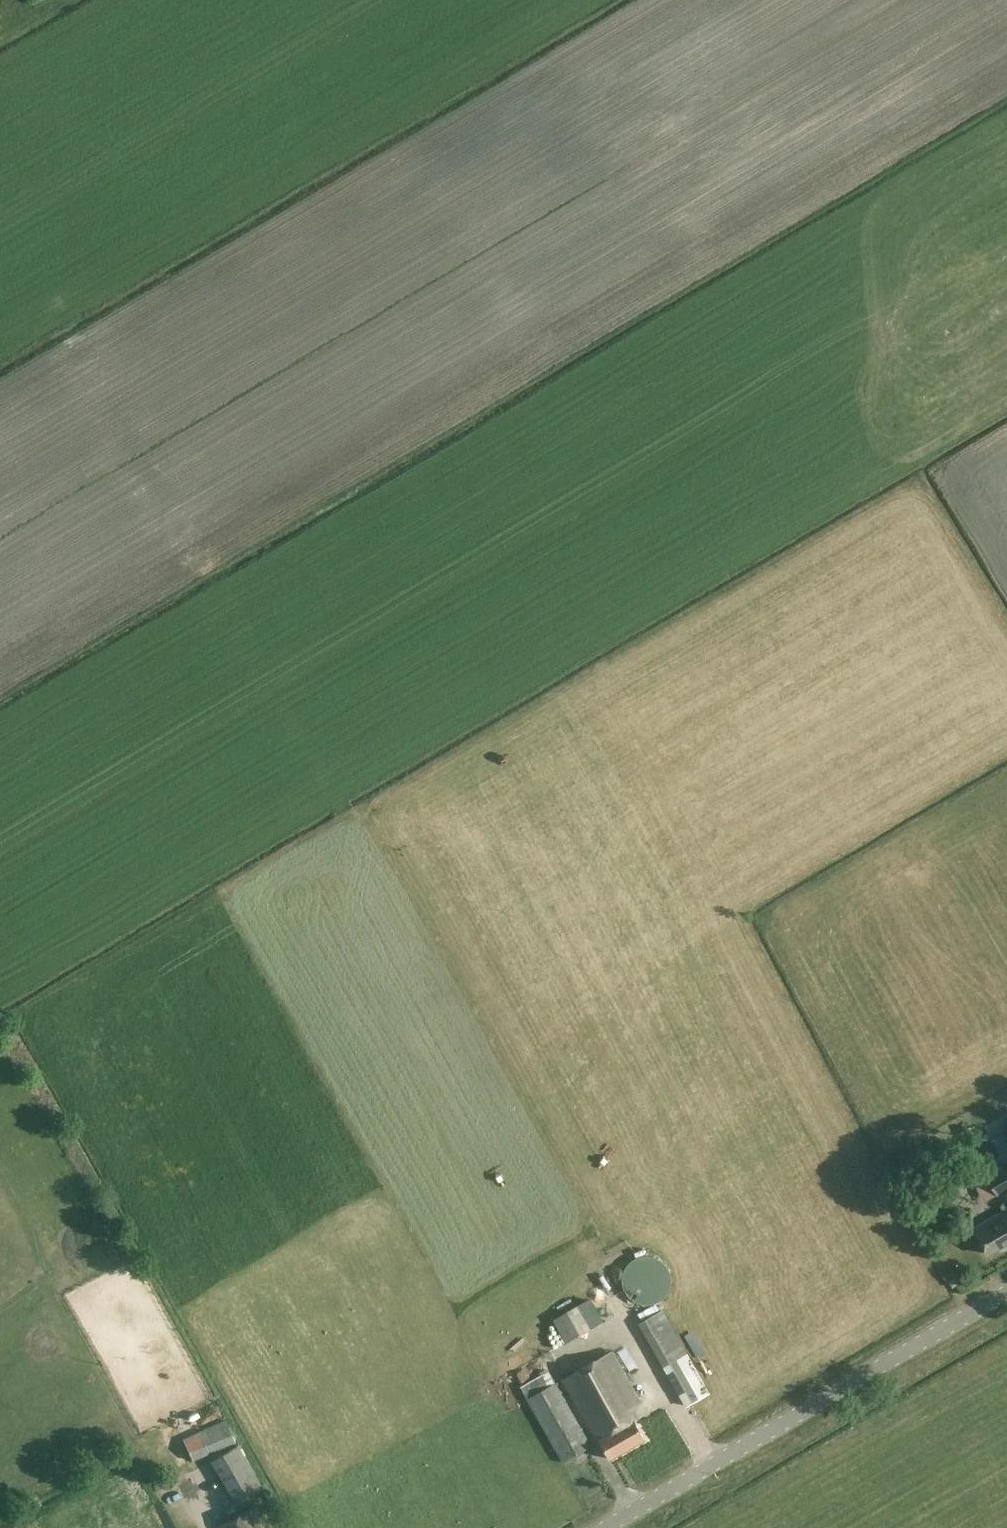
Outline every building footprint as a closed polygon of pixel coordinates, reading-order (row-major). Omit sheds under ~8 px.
[(1006,1191),(1006,1167),(988,1179),(998,1196),(1006,1191)] [(973,1229),(988,1254),(1006,1243),(1006,1209),(973,1229)] [(653,1257),(649,1256),(645,1256),(641,1257),(637,1258),(633,1260),(630,1263),(627,1266),(625,1269),(624,1273),(623,1277),(622,1281),(623,1285),(624,1289),(626,1293),(628,1296),(631,1299),(635,1302),(639,1303),(642,1304),(647,1304),(651,1304),(655,1302),(658,1300),(662,1298),(664,1295),(666,1291),(668,1287),(669,1283),(669,1279),(669,1275),(667,1271),(666,1267),(663,1264),(660,1261),(657,1259),(653,1257)] [(611,1459),(645,1440),(635,1422),(636,1421),(629,1409),(639,1403),(611,1353),(564,1380),(599,1442),(601,1441),(611,1459)] [(688,1354),(669,1364),(690,1401),(708,1391),(688,1354)] [(564,1463),(591,1447),(555,1383),(527,1399),(564,1463)] [(192,1461),(235,1443),(225,1420),(182,1439),(192,1461)] [(211,1461),(219,1474),(246,1459),(238,1445),(211,1461)] [(251,1508),(216,1527),(217,1527),(262,1527),(251,1508)]
